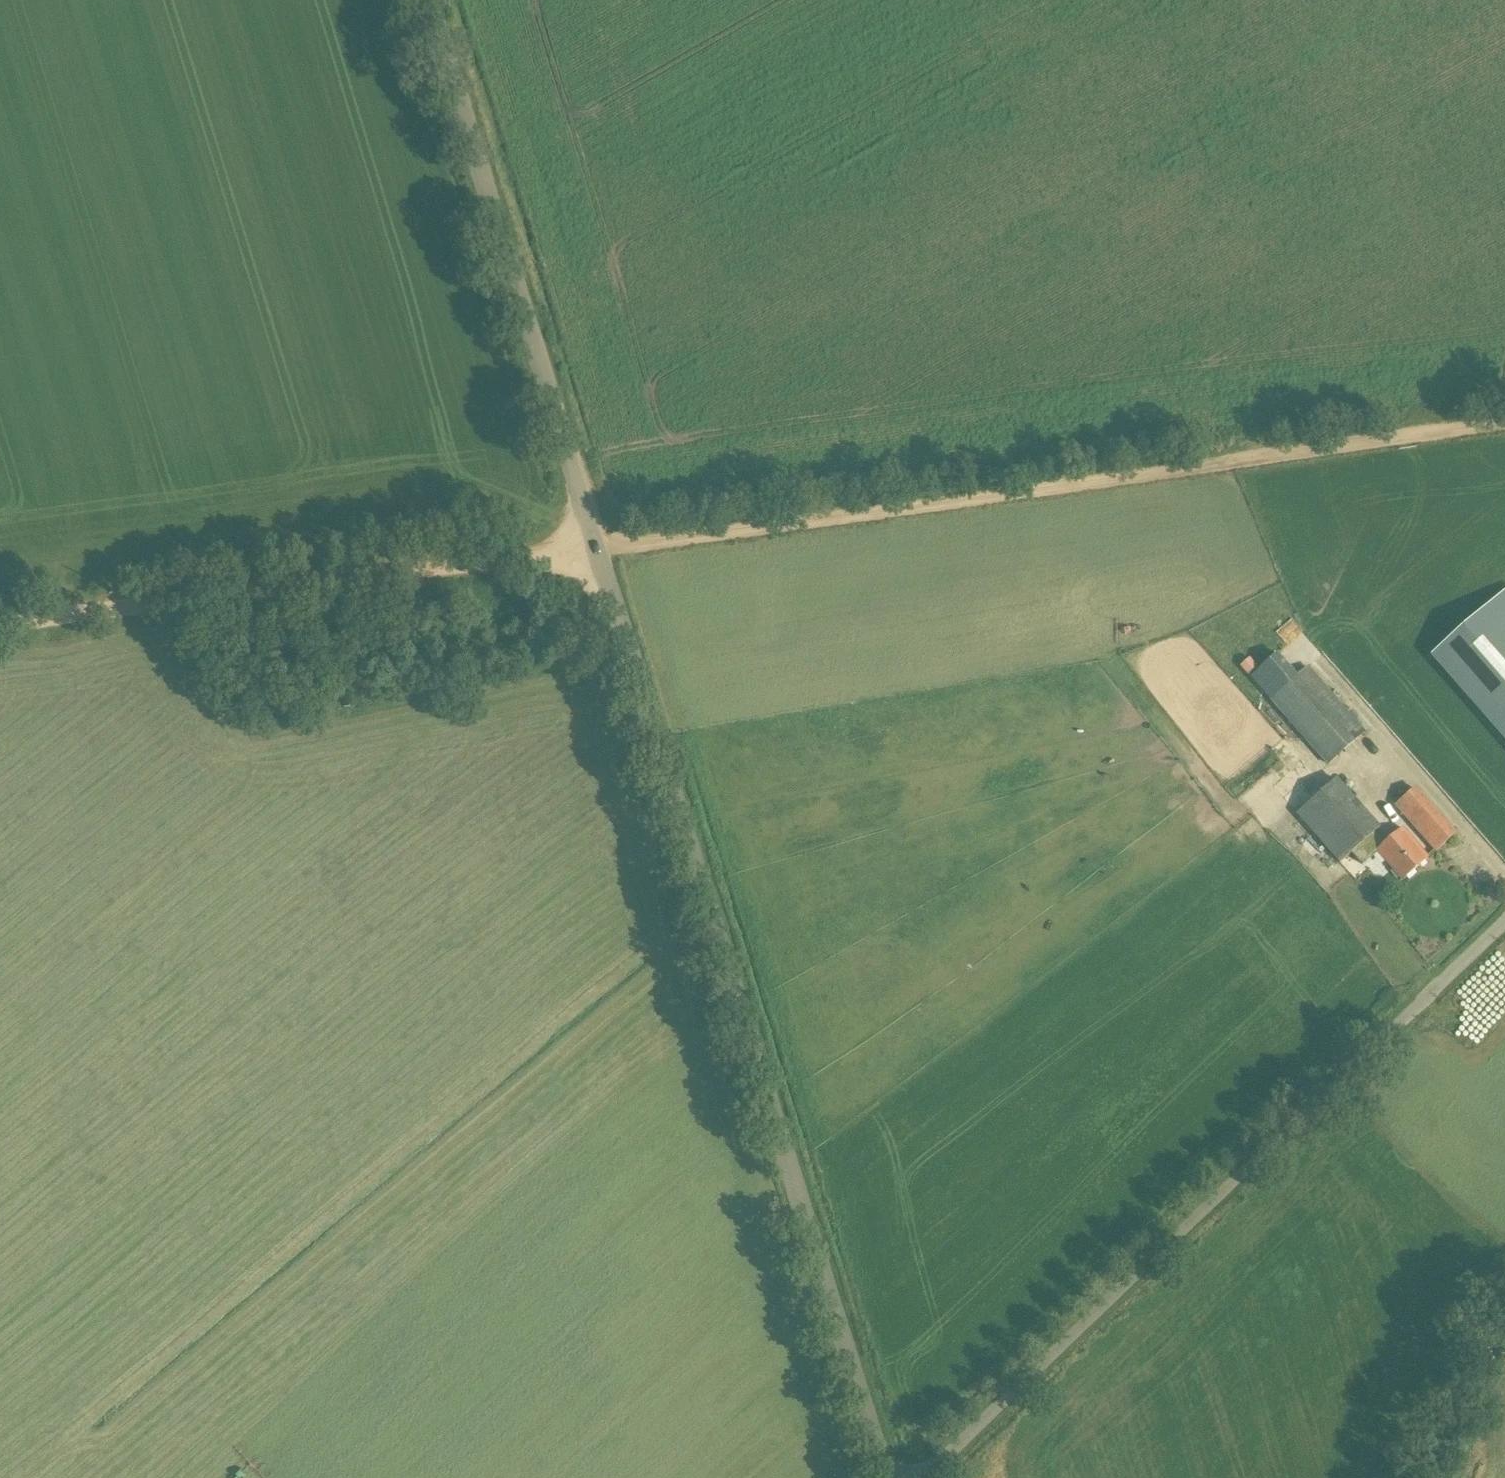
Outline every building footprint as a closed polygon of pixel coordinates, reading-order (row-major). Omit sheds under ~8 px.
[(1504,740),(1504,593),(1432,657),(1504,740)] [(1301,620),(1286,631),(1293,641),(1309,630),(1301,620)] [(1327,767),(1366,732),(1309,666),(1269,701),(1327,767)] [(1388,842),(1378,831),(1381,828),(1337,777),(1295,814),(1340,864),(1352,854),(1362,865),(1377,851),(1402,880),(1428,858),(1403,829),(1388,842)] [(1436,853),(1457,834),(1415,787),(1394,806),(1436,853)]
